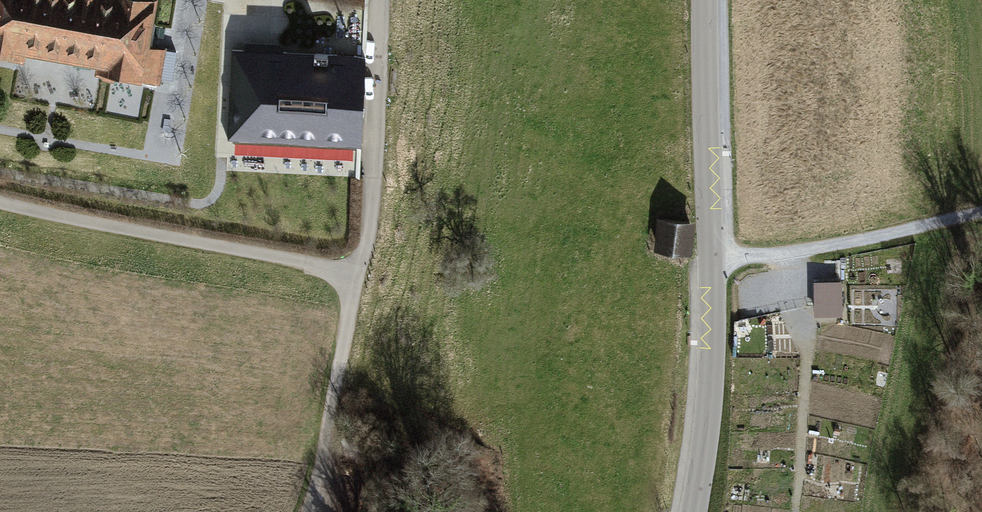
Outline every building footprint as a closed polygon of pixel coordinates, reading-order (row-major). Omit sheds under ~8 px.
[(24,59),(27,51),(96,60),(94,68),(163,80),(167,45),(151,42),(156,0),(0,0),(0,55),(24,59)] [(364,56),(233,49),(229,140),(363,147),(364,56)] [(695,222),(657,218),(653,253),(691,257),(695,222)]
